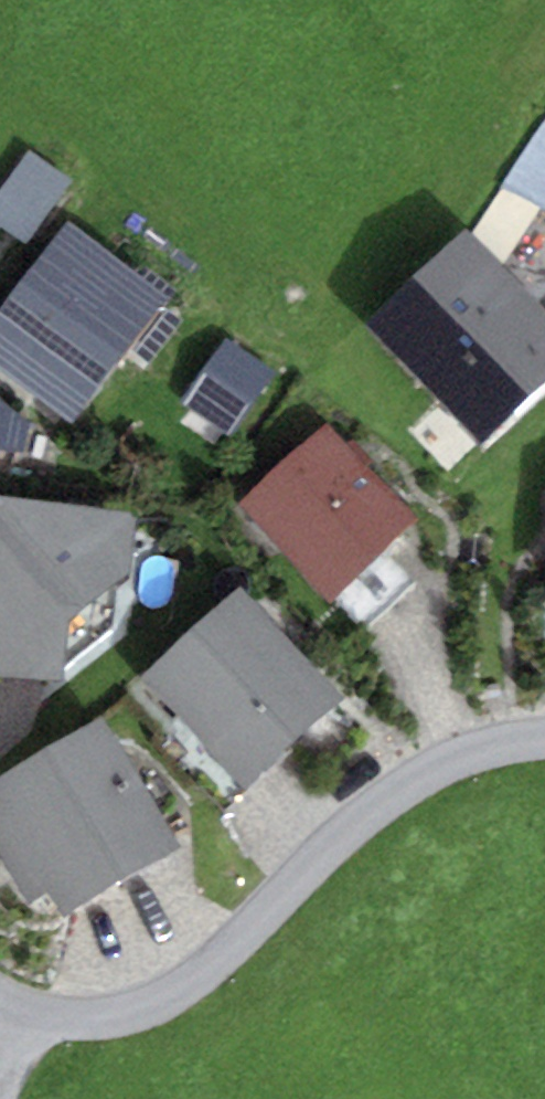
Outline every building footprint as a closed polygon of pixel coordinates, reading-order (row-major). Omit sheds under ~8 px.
[(544,209),(544,113),(501,180),(544,209)] [(71,180),(29,151),(0,192),(0,223),(27,242),(71,180)] [(168,297),(73,223),(0,316),(0,366),(71,422),(168,297)] [(368,320),(483,443),(544,384),(544,313),(465,229),(368,320)] [(185,401),(231,436),(278,373),(231,338),(185,401)] [(19,456),(27,424),(0,397),(0,452),(19,456)] [(418,518),(330,423),(242,504),(330,599),(418,518)] [(58,686),(60,669),(115,630),(115,582),(128,576),(131,511),(82,506),(0,495),(0,678),(58,686)] [(345,698),(241,586),(141,679),(246,791),(345,698)] [(103,717),(0,783),(0,851),(36,908),(53,897),(67,919),(184,845),(103,717)]
